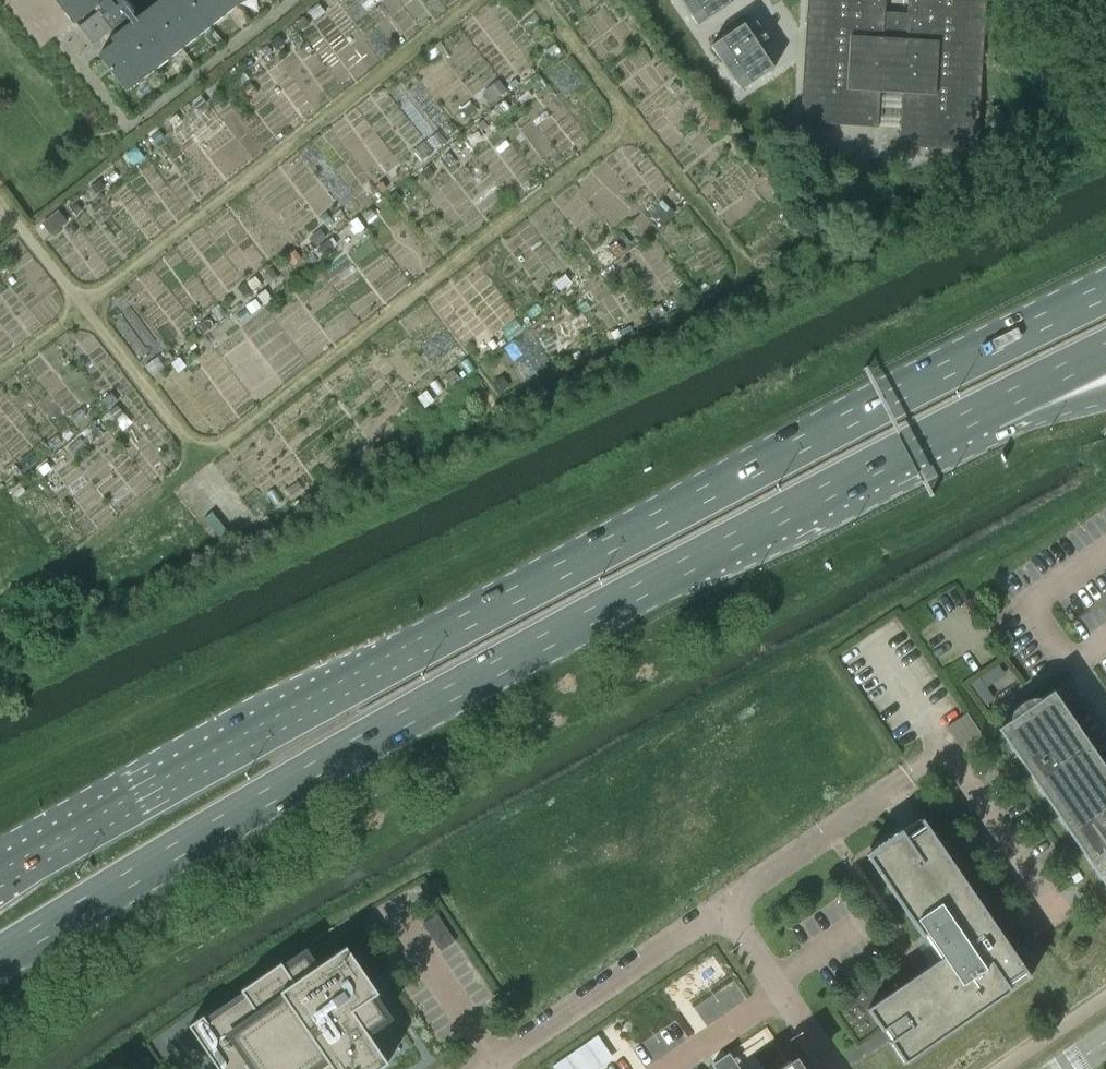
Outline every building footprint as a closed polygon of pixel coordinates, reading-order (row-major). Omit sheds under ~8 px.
[(74,24),(96,7),(95,6),(103,0),(55,0),(74,24)] [(124,2),(123,0),(103,0),(95,6),(96,7),(99,11),(76,28),(91,46),(112,29),(103,19),(124,2)] [(137,19),(112,39),(115,43),(98,56),(126,92),(244,0),(161,0),(137,19)] [(697,27),(731,4),(728,0),(679,0),(697,27)] [(800,123),(877,128),(877,125),(879,92),(902,93),(900,126),(900,132),(899,146),(977,151),(986,0),(908,0),(907,17),(906,40),(883,38),(884,15),(885,0),(808,0),(807,8),(807,17),(800,123)] [(124,2),(103,19),(112,29),(133,13),(124,2)] [(744,24),(710,46),(740,91),(774,68),(759,45),(768,39),(756,21),(746,27),(744,24)] [(58,211),(41,224),(50,235),(67,222),(58,211)] [(1053,691),(998,729),(1105,886),(1105,769),(1053,691)] [(950,731),(966,754),(980,744),(986,740),(967,713),(963,716),(947,727),(950,731)] [(908,840),(903,832),(901,830),(866,853),(923,936),(927,934),(943,957),(867,1009),(882,1031),(886,1028),(893,1039),(890,1041),(905,1063),(1011,990),(1006,983),(1023,971),(1028,979),(1031,977),(922,819),(920,820),(925,828),(908,840)] [(1076,883),(1083,878),(1079,872),(1072,877),(1076,883)] [(418,920),(438,951),(443,947),(458,972),(469,966),(433,911),(418,920)] [(244,996),(207,1021),(203,1015),(188,1025),(218,1068),(245,1068),(247,1068),(379,1068),(387,1063),(366,1031),(386,1018),(372,997),(378,993),(346,947),(315,969),(305,955),(285,968),(281,963),(241,990),(244,996)] [(553,1067),(555,1068),(591,1068),(608,1057),(595,1038),(553,1067)]
